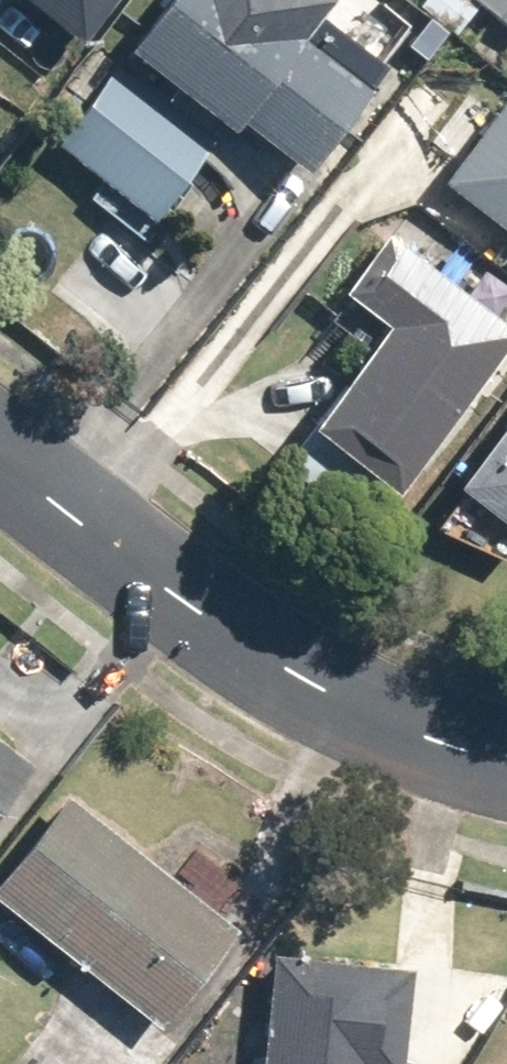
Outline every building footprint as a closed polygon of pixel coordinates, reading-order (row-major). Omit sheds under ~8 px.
[(63,55),(106,0),(0,0),(0,6),(63,55)] [(116,59),(286,183),(356,87),(285,36),(312,0),(159,0),(116,59)] [(105,85),(55,149),(156,226),(206,162),(105,85)] [(498,98),(426,184),(506,251),(506,105),(498,98)] [(368,500),(499,335),(431,282),(372,236),(326,293),(369,327),(284,434),(368,500)] [(506,532),(506,400),(436,489),(501,540),(506,532)] [(15,764),(0,753),(0,783),(15,764)] [(223,929),(48,797),(0,860),(0,923),(145,1032),(223,929)] [(397,969),(256,956),(246,1063),(388,1063),(397,969)]
